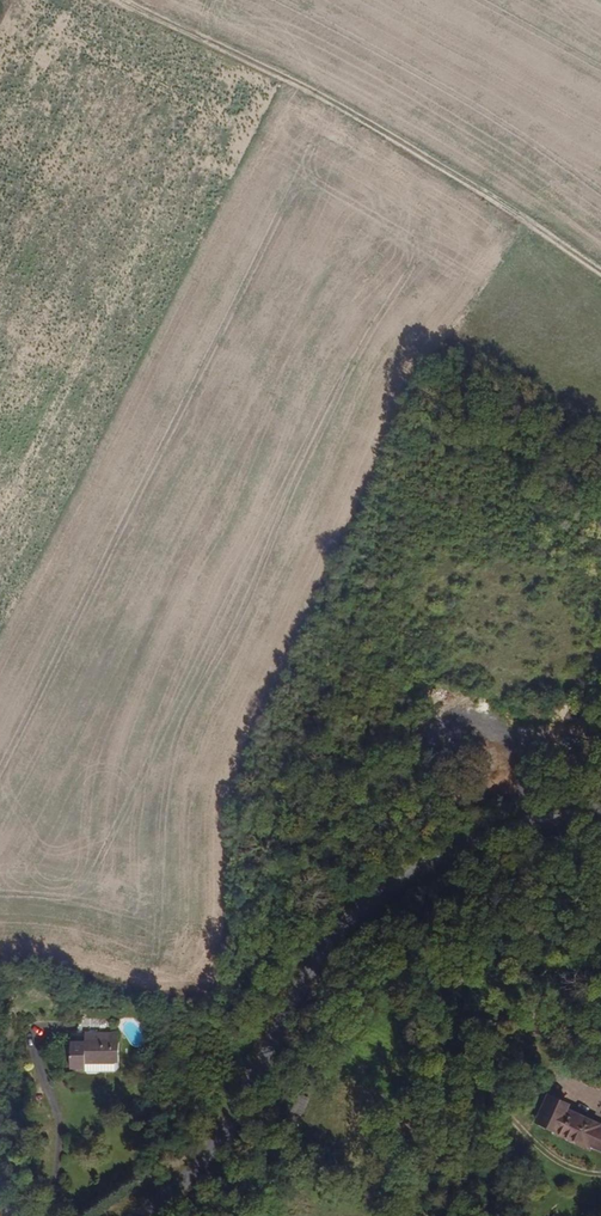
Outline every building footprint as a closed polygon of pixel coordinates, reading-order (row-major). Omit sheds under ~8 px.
[(120,1066),(118,1036),(103,1037),(104,1045),(86,1046),(86,1047),(69,1048),(71,1077),(88,1076),(88,1068),(120,1066)] [(104,1045),(103,1037),(85,1038),(86,1046),(104,1045)] [(590,1150),(599,1128),(564,1116),(555,1139),(590,1150)]
